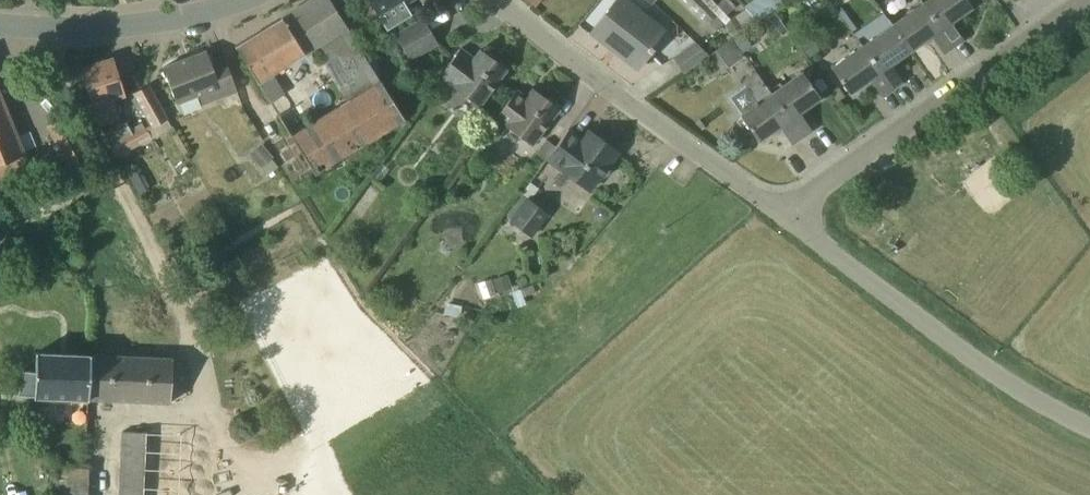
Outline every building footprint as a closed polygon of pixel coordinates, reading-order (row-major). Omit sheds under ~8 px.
[(308,126),(292,135),(316,174),(405,119),(331,0),(309,0),(236,46),(271,102),(284,94),(271,74),(316,46),(350,100),(308,126)] [(376,11),(381,19),(412,0),(369,0),(376,11)] [(640,64),(650,52),(651,52),(654,48),(651,46),(665,28),(629,0),(615,0),(590,33),(636,69),(640,64)] [(708,23),(716,31),(724,23),(703,0),(686,0),(708,23)] [(972,7),(983,0),(927,0),(922,3),(953,46),(964,39),(951,21),(972,7)] [(943,53),(953,46),(922,3),(893,24),(911,50),(931,35),(943,53)] [(439,44),(423,17),(395,34),(411,61),(439,44)] [(890,64),(911,50),(893,24),(862,46),(893,89),(903,82),(890,64)] [(801,44),(809,56),(821,49),(813,37),(801,44)] [(705,57),(705,58),(717,74),(744,56),(731,38),(709,54),(705,57)] [(705,57),(709,54),(696,41),(672,56),(683,73),(705,58),(705,57)] [(883,96),(893,89),(862,46),(832,68),(850,93),(870,79),(883,96)] [(479,105),(507,68),(481,49),(474,58),(460,48),(440,76),(479,105)] [(237,90),(224,56),(211,61),(206,50),(163,67),(177,103),(199,95),(202,104),(237,90)] [(109,123),(119,121),(121,119),(114,98),(125,94),(114,57),(80,68),(92,105),(94,105),(100,125),(109,123)] [(802,136),(769,89),(769,90),(756,72),(743,81),(758,102),(740,115),(759,141),(779,126),(791,144),(802,136)] [(769,89),(802,136),(812,129),(799,112),(821,98),(803,72),(783,86),(780,82),(769,89)] [(149,84),(134,92),(157,134),(171,126),(167,118),(159,103),(149,84)] [(532,144),(559,107),(555,104),(557,102),(549,96),(547,98),(538,92),(531,101),(516,90),(496,117),(507,124),(506,125),(532,144)] [(24,154),(0,94),(0,164),(24,154)] [(47,127),(77,177),(98,164),(69,114),(47,127)] [(118,156),(151,137),(147,130),(145,127),(142,121),(130,128),(128,124),(126,120),(113,127),(112,128),(111,128),(107,131),(115,147),(114,147),(114,148),(116,152),(118,156)] [(589,190),(618,151),(590,130),(583,139),(569,129),(556,146),(547,158),(589,190)] [(546,160),(547,158),(556,146),(547,139),(536,153),(546,160)] [(262,143),(250,153),(267,174),(278,166),(272,158),(274,156),(262,143)] [(135,167),(135,165),(133,162),(124,167),(127,172),(139,195),(148,190),(136,167),(135,167)] [(512,219),(511,221),(531,235),(548,213),(530,199),(538,187),(531,182),(507,215),(512,219)] [(513,288),(508,274),(493,278),(498,293),(513,288)] [(20,395),(35,395),(35,396),(89,398),(91,354),(36,352),(36,371),(21,370),(20,395)] [(89,398),(171,402),(173,358),(91,354),(89,398)] [(119,494),(143,494),(146,430),(121,429),(119,494)] [(51,467),(51,494),(97,494),(97,468),(51,467)]
